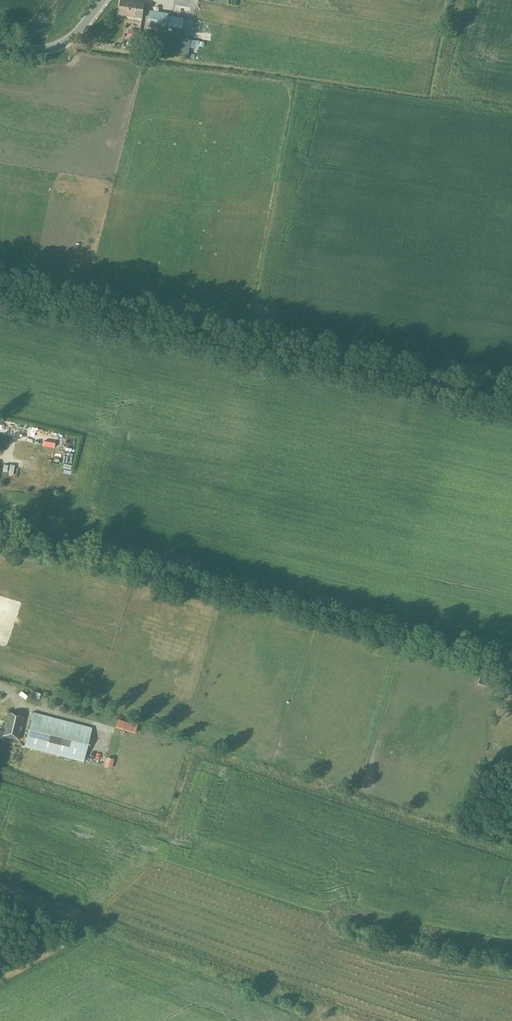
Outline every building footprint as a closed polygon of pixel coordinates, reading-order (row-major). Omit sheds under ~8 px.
[(119,16),(143,19),(145,4),(122,0),(119,16)] [(184,19),(169,17),(169,14),(150,11),(148,28),(167,31),(167,27),(183,30),(184,19)] [(211,33),(212,24),(202,22),(201,31),(211,33)] [(138,40),(139,32),(129,30),(128,39),(138,40)] [(156,53),(189,57),(190,49),(196,50),(197,41),(159,36),(156,53)] [(16,457),(21,459),(25,449),(20,447),(16,457)] [(8,713),(2,737),(19,741),(25,718),(8,713)] [(34,713),(24,747),(84,763),(93,729),(34,713)] [(144,728),(141,736),(148,739),(151,732),(144,728)] [(103,764),(110,767),(113,757),(106,755),(103,764)]
